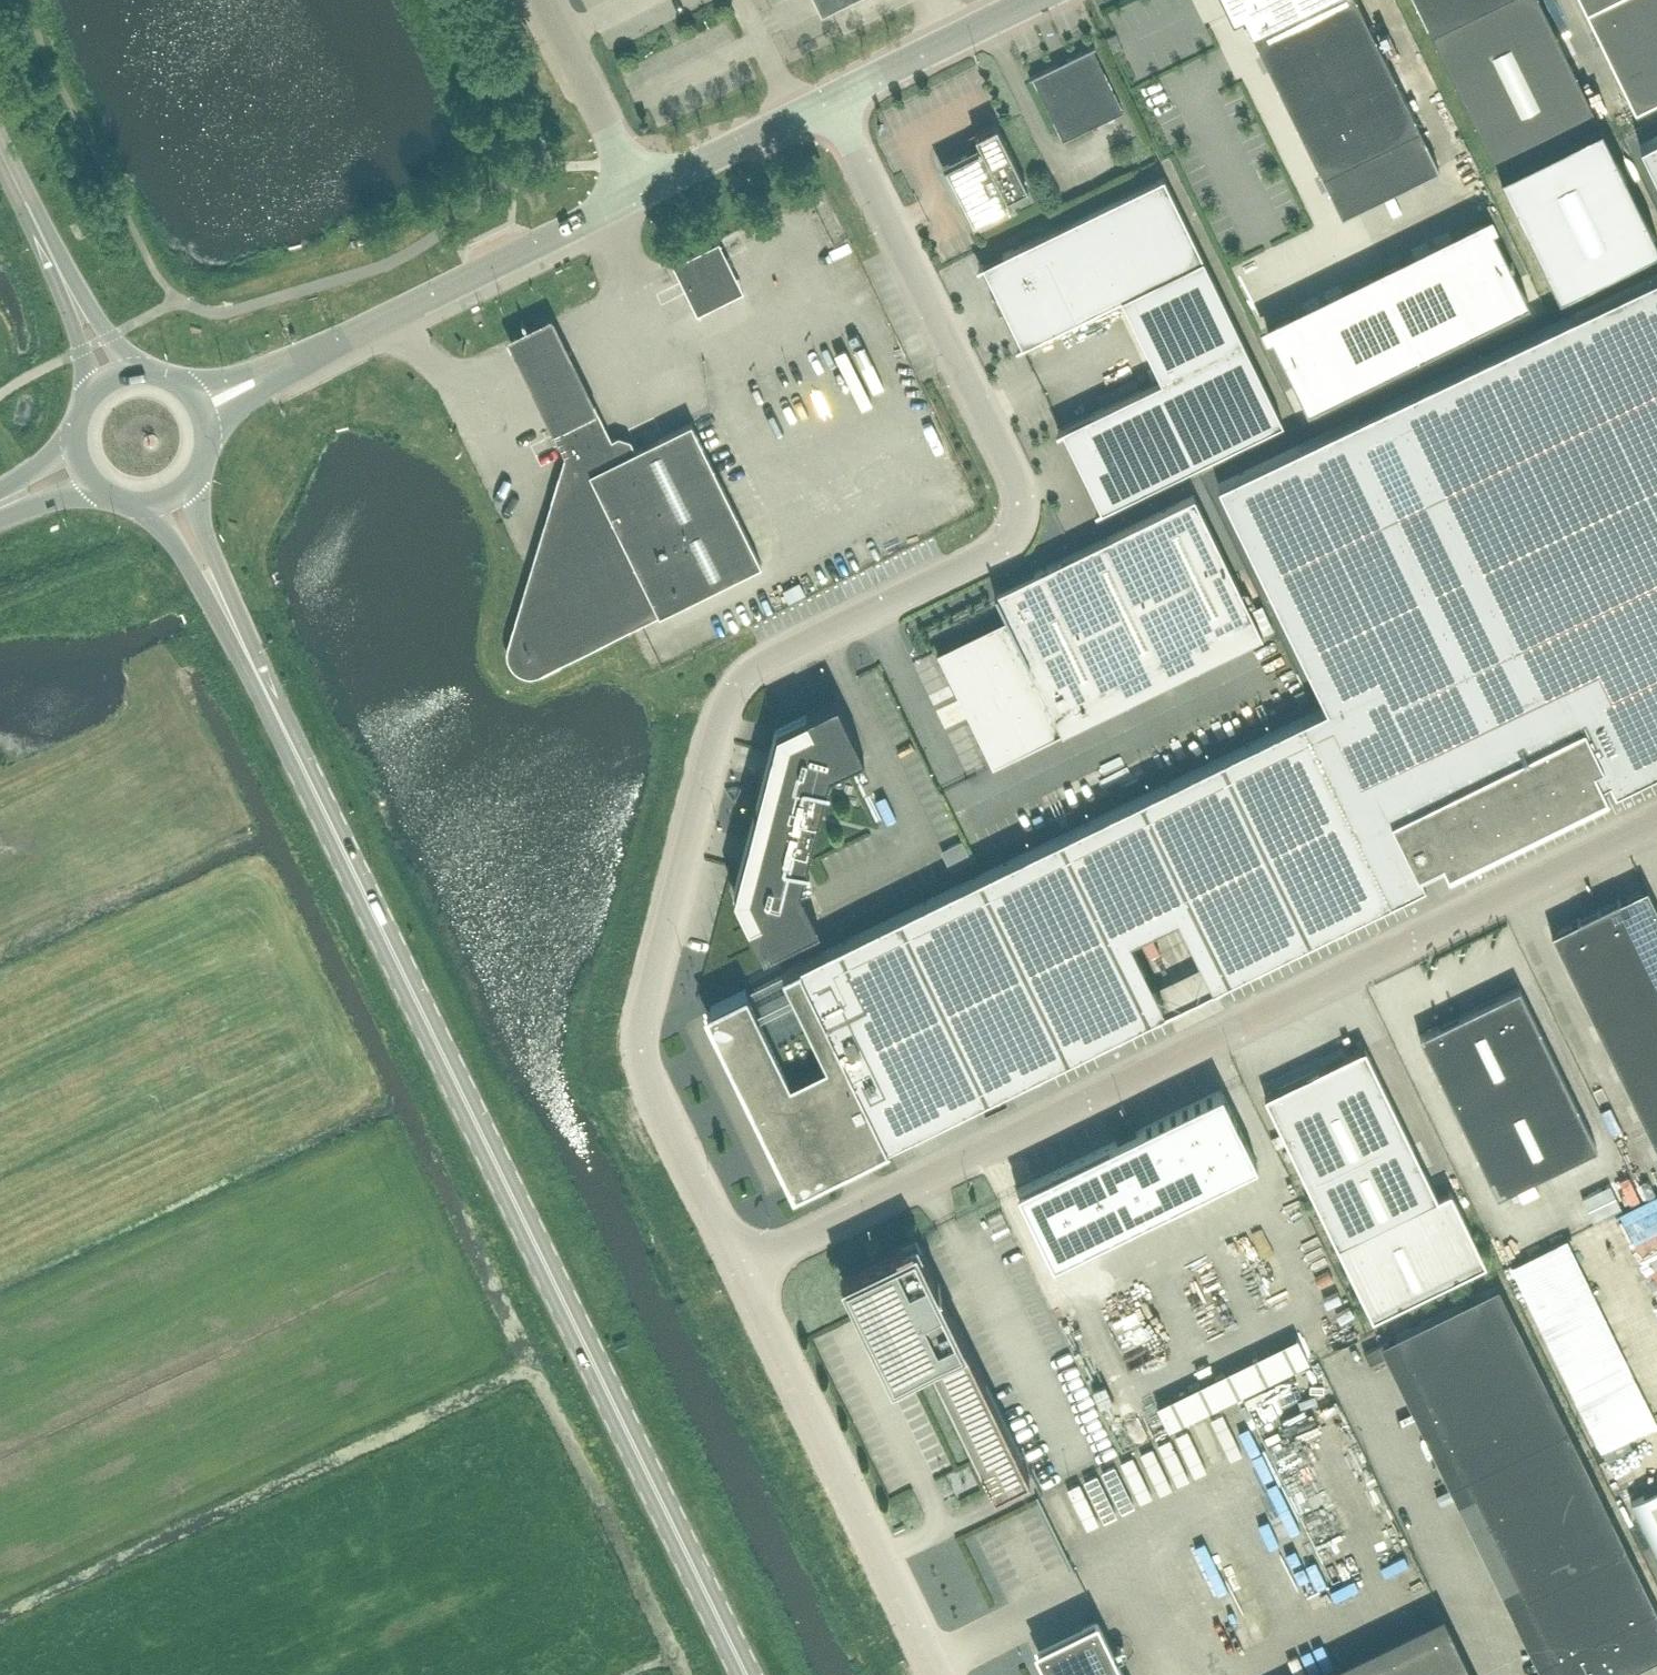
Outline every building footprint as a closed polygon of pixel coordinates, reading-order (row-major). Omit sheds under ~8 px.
[(820,10),(840,0),(815,0),(820,10)] [(1232,18),(1242,13),(1320,173),(1418,125),(1357,0),(1223,0),(1232,18)] [(1430,31),(1557,290),(1561,288),(1656,243),(1656,239),(1540,0),(1415,0),(1430,31)] [(1633,106),(1656,94),(1656,0),(1581,0),(1633,106)] [(1115,36),(1106,39),(1111,51),(1120,48),(1115,36)] [(1031,76),(1062,138),(1122,109),(1091,47),(1094,45),(1093,44),(1028,76),(1029,77),(1031,76)] [(1006,195),(1026,186),(995,123),(974,133),(974,134),(970,136),(966,147),(968,151),(942,164),(971,222),(1010,203),(1006,195)] [(1639,143),(1656,180),(1656,134),(1639,143)] [(1281,419),(1182,215),(1162,174),(979,263),(1018,344),(1120,295),(1160,378),(1058,427),(1097,509),(1281,419)] [(1485,218),(1266,325),(1307,407),(1525,300),(1485,218)] [(696,311),(742,288),(718,239),(672,261),(696,311)] [(1217,482),(1325,704),(1300,716),(1388,897),(1424,880),(1418,869),(1441,858),(1447,868),(1656,766),(1656,273),(1217,482)] [(506,338),(551,427),(595,404),(550,316),(506,338)] [(658,612),(760,561),(690,420),(634,447),(631,441),(614,435),(610,437),(595,405),(551,426),(567,459),(510,646),(512,657),(519,665),(528,668),(538,666),(656,608),(658,612)] [(936,650),(991,764),(1061,730),(1051,710),(1251,612),(1193,493),(993,590),(1006,616),(936,650)] [(797,581),(781,589),(787,601),(803,593),(797,581)] [(920,687),(942,682),(936,658),(914,663),(920,687)] [(835,696),(775,724),(733,889),(762,949),(818,922),(800,888),(832,766),(862,752),(835,696)] [(1211,984),(1388,897),(1300,716),(781,969),(825,1058),(788,1076),(745,987),(705,1007),(793,1188),(1163,1007),(1128,935),(1176,912),(1211,984)] [(1656,1026),(1656,909),(1645,884),(1597,907),(1636,987),(1655,1027),(1656,1026)] [(1588,1011),(1636,987),(1597,907),(1549,931),(1588,1011)] [(1595,1145),(1518,985),(1418,1034),(1495,1194),(1595,1145)] [(1607,1050),(1655,1027),(1636,987),(1588,1011),(1607,1050)] [(1656,1076),(1656,1030),(1655,1027),(1607,1050),(1627,1090),(1656,1076)] [(1363,1046),(1264,1094),(1336,1244),(1371,1315),(1484,1261),(1449,1188),(1435,1194),(1363,1046)] [(1627,1090),(1646,1130),(1656,1125),(1656,1076),(1627,1090)] [(1133,1126),(1114,1135),(1116,1138),(1015,1187),(1051,1260),(1255,1160),(1220,1088),(1135,1129),(1133,1126)] [(1646,1130),(1656,1152),(1656,1125),(1646,1130)] [(1531,1183),(1516,1190),(1520,1200),(1536,1192),(1531,1183)] [(913,1238),(839,1274),(868,1334),(879,1329),(892,1355),(887,1357),(894,1371),(908,1364),(906,1360),(925,1351),(992,1488),(1027,1470),(913,1238)] [(1430,1408),(1532,1359),(1496,1285),(1394,1334),(1430,1408)] [(1169,1435),(1315,1372),(1303,1347),(1158,1410),(1169,1435)] [(1532,1359),(1430,1408),(1460,1469),(1561,1419),(1532,1359)] [(1460,1469),(1561,1674),(1604,1674),(1656,1649),(1656,1615),(1561,1419),(1460,1469)] [(1636,1507),(1656,1558),(1656,1498),(1636,1507)] [(1097,1617),(1036,1647),(1050,1674),(1125,1674),(1097,1617)] [(1447,1627),(1348,1674),(1471,1674),(1447,1627)]
